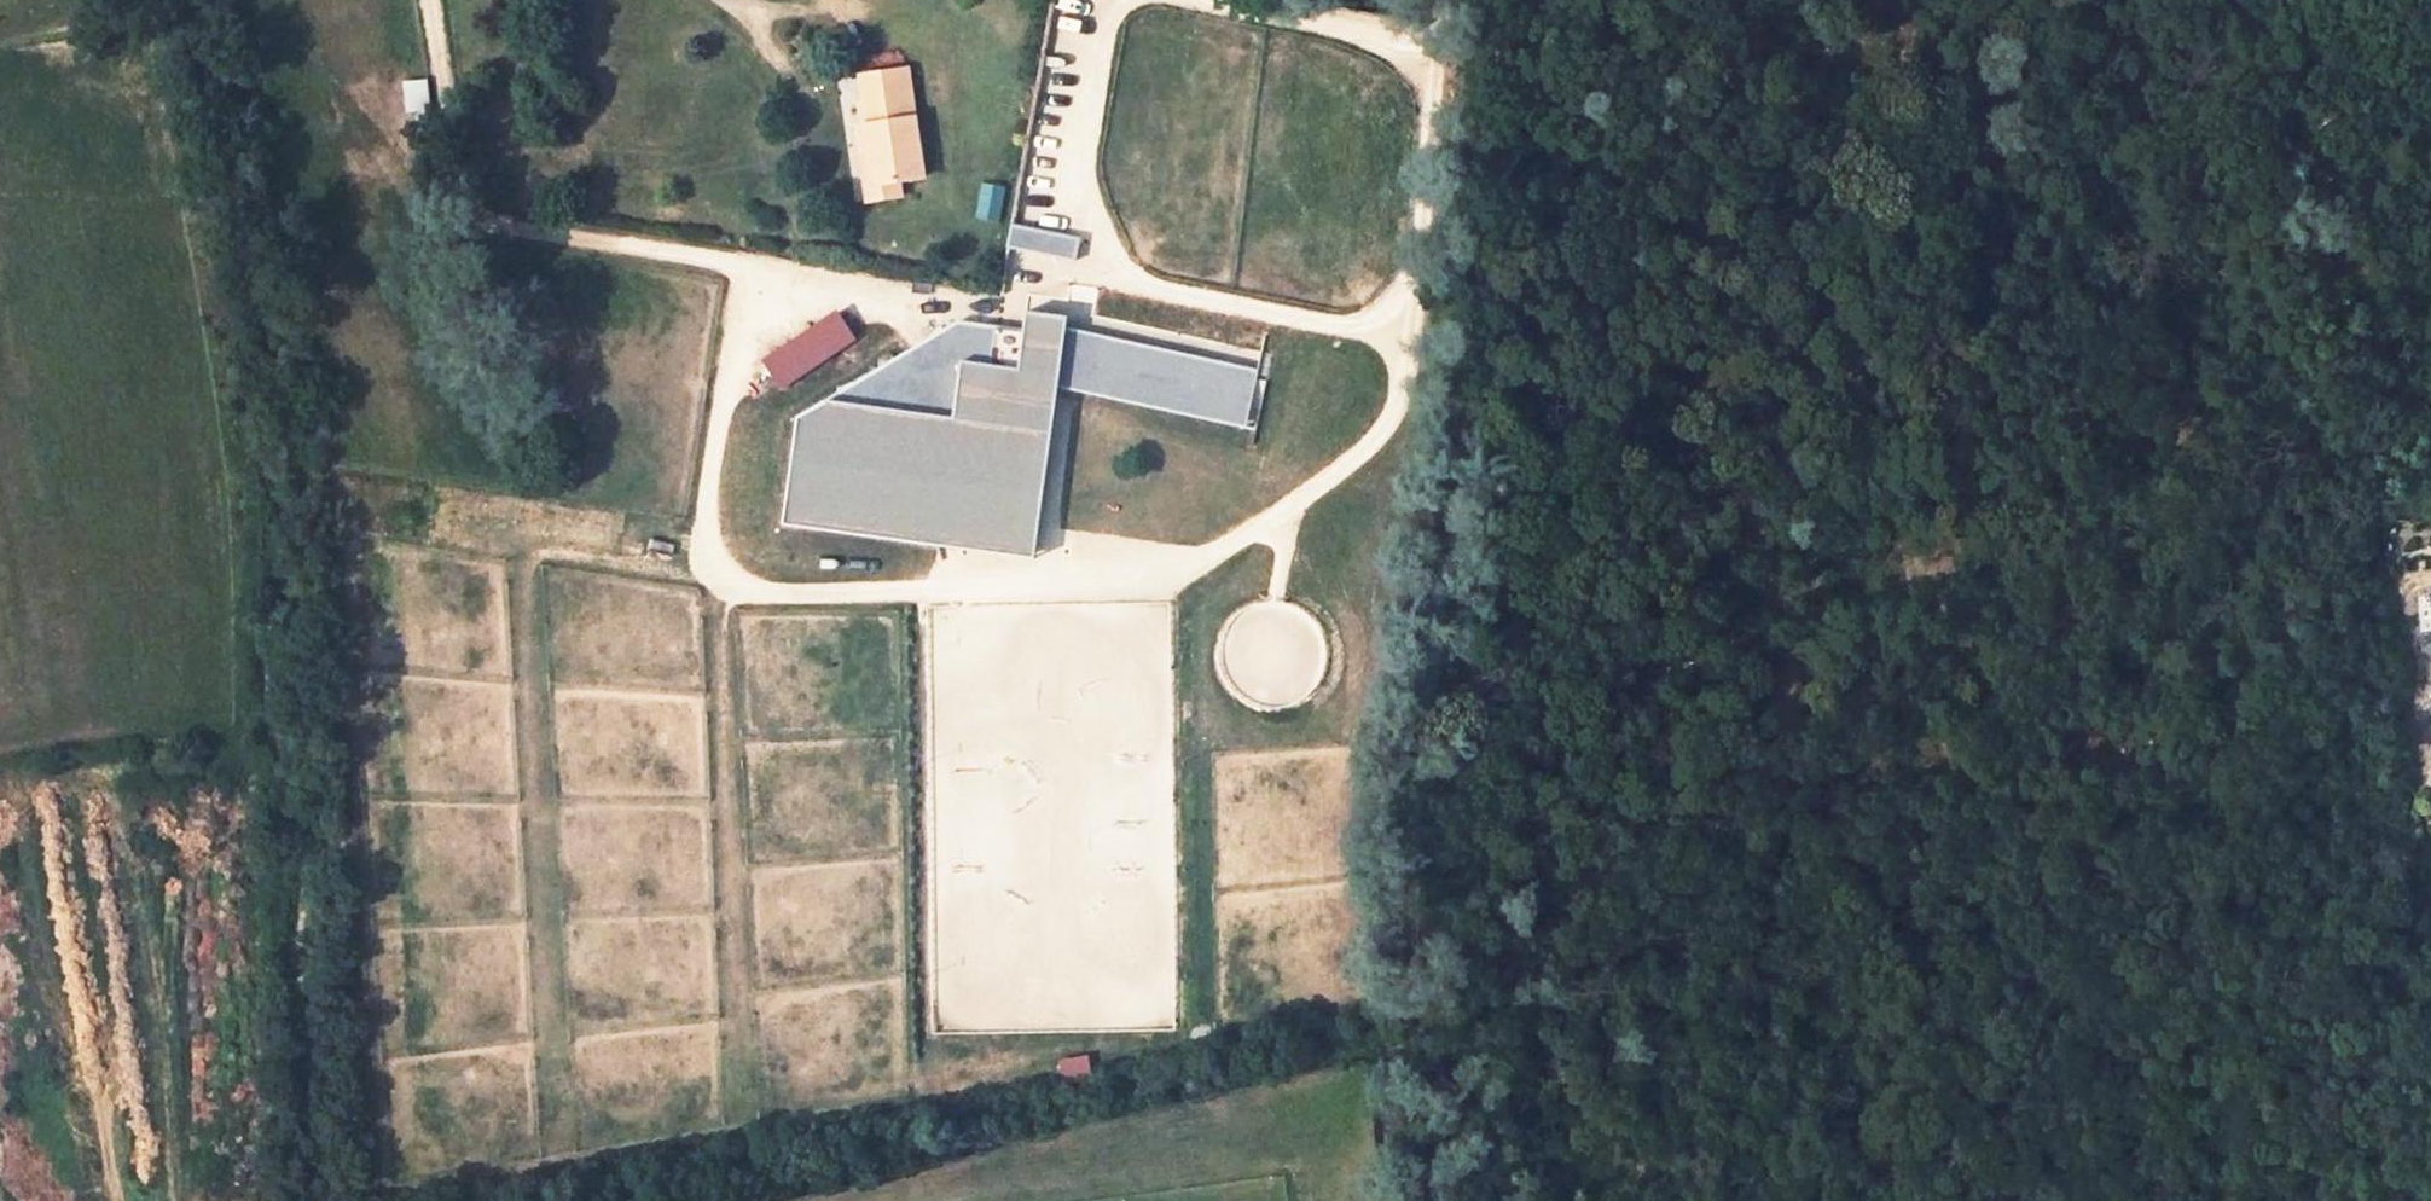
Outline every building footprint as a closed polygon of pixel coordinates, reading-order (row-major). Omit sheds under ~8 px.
[(862,124),(910,117),(902,69),(855,77),(862,124)] [(919,178),(910,117),(862,124),(851,126),(863,202),(899,196),(897,182),(919,178)] [(1081,239),(1009,225),(1004,251),(1076,265),(1080,251),(1081,239)] [(1029,561),(1054,392),(1245,443),(1259,384),(1065,332),(1066,316),(999,302),(796,405),(781,521),(1029,561)]
